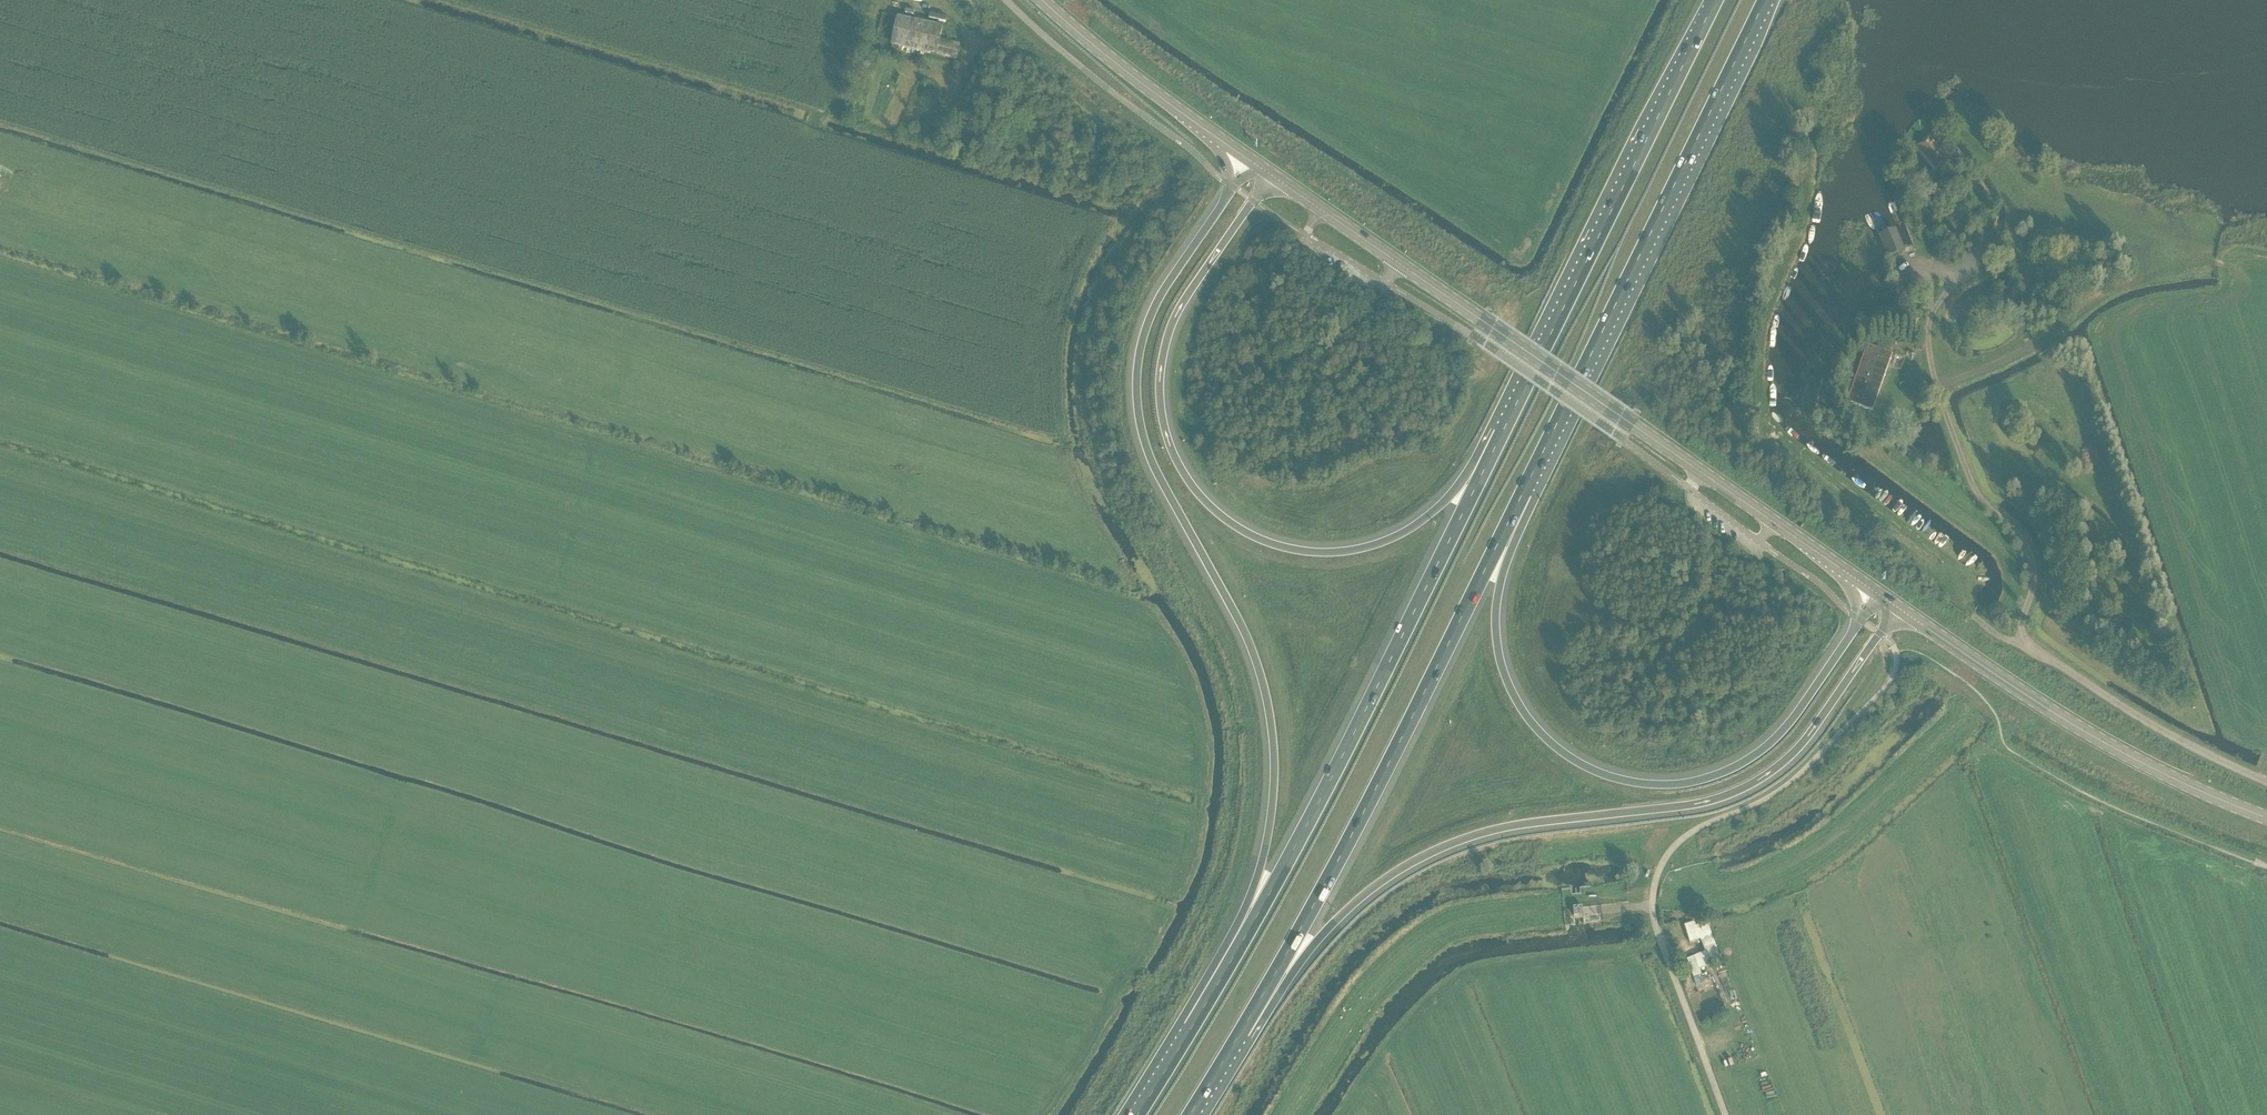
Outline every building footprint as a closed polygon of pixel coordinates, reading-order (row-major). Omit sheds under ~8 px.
[(956,59),(960,44),(940,39),(943,26),(898,16),(891,44),(893,44),(892,48),(899,50),(900,46),(956,59)] [(1946,158),(1929,135),(1917,145),(1934,167),(1946,158)] [(1903,249),(1895,227),(1879,233),(1888,255),(1903,249)] [(1891,309),(1880,300),(1876,305),(1887,314),(1891,309)] [(1863,361),(1838,371),(1861,426),(1885,416),(1863,361)] [(2098,546),(2094,539),(2083,544),(2087,552),(2098,546)] [(1584,905),(1574,906),(1575,915),(1585,914),(1584,905)] [(1697,926),(1695,921),(1684,925),(1691,942),(1701,938),(1706,951),(1687,958),(1691,967),(1686,968),(1688,973),(1692,971),(1694,976),(1702,973),(1700,968),(1722,960),(1708,922),(1697,926)] [(1685,937),(1680,923),(1669,927),(1674,941),(1685,937)]
